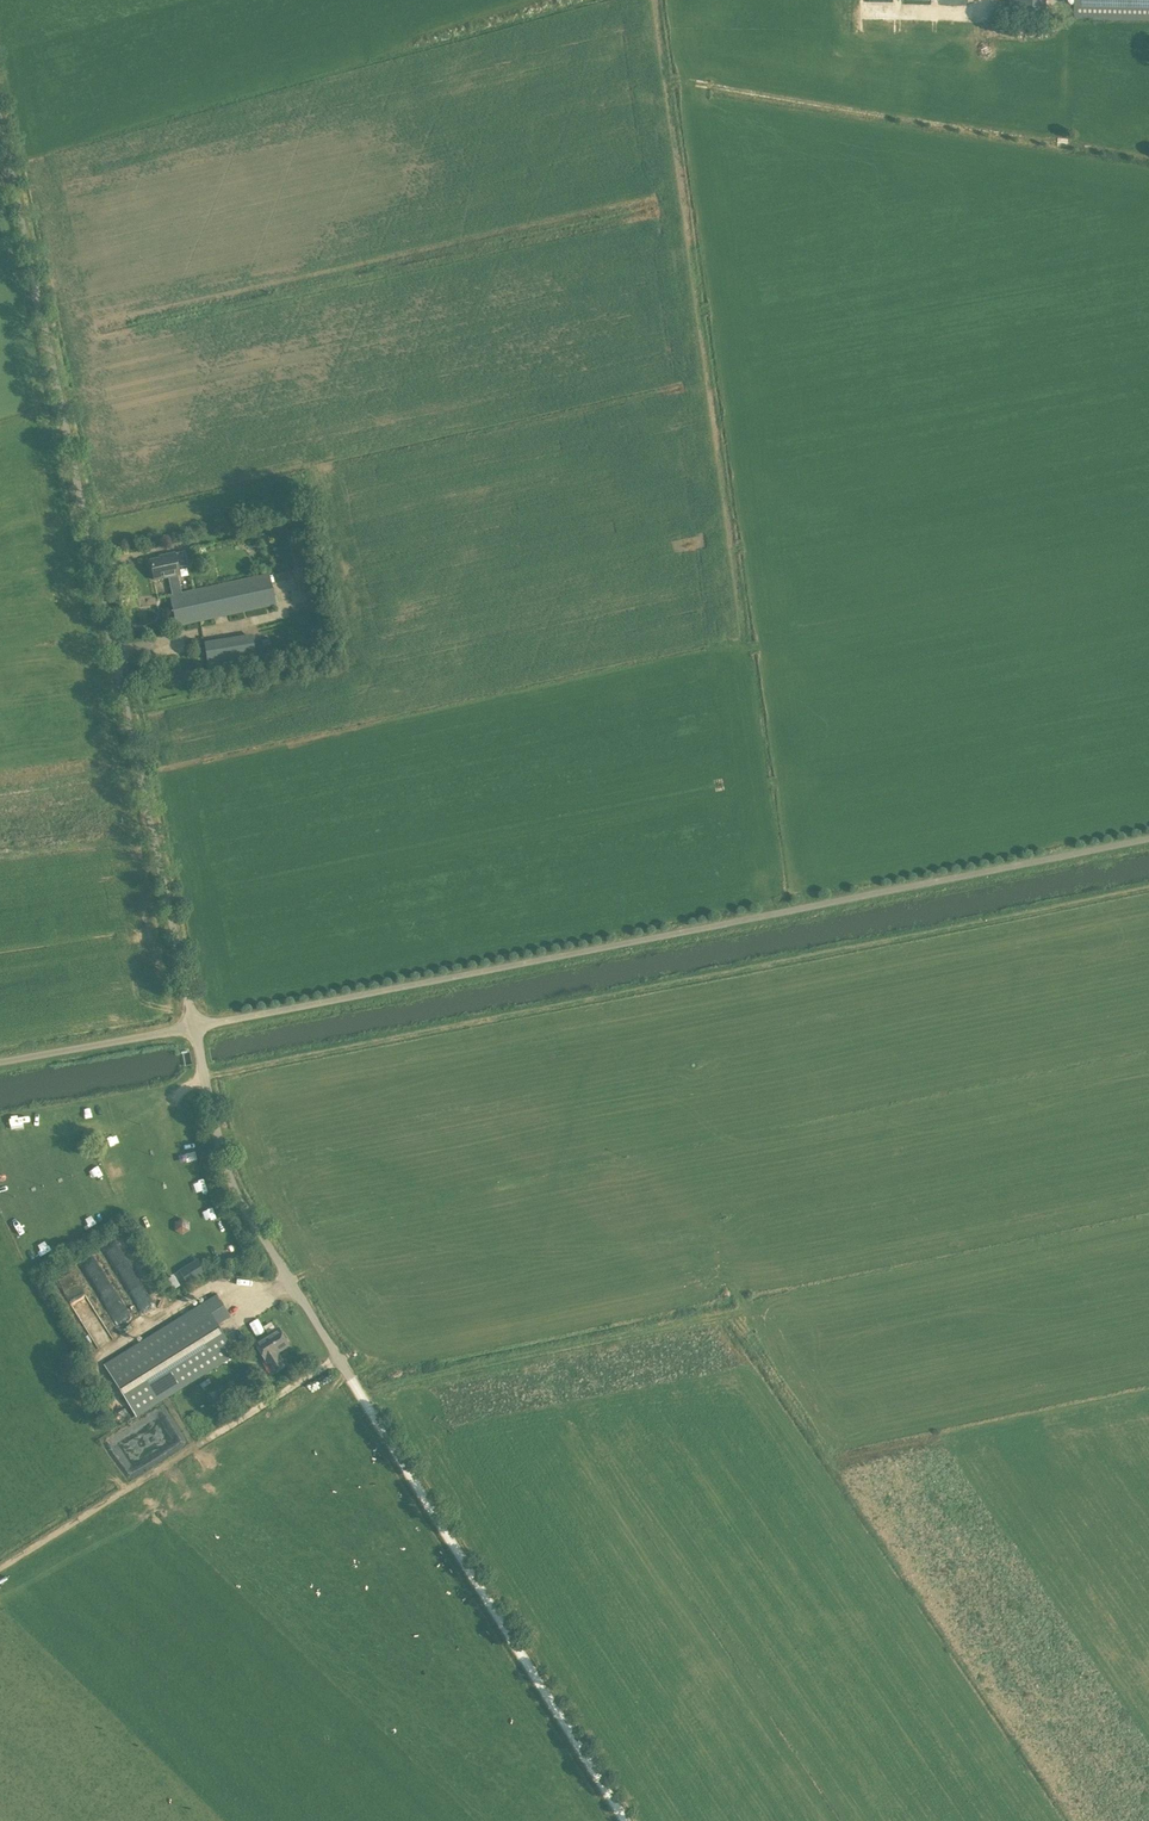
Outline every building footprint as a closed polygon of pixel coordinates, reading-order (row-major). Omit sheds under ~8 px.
[(949,12),(974,12),(973,0),(948,0),(949,12)] [(1045,19),(1045,0),(1009,0),(1009,18),(1045,19)] [(1074,20),(1148,21),(1148,0),(1074,0),(1074,20)] [(175,554),(175,553),(159,556),(160,558),(150,560),(154,581),(168,578),(172,595),(170,596),(176,627),(276,605),(269,574),(182,593),(178,576),(179,575),(177,567),(187,565),(184,552),(175,554)] [(209,675),(257,667),(253,635),(204,643),(209,675)] [(180,1148),(195,1144),(192,1135),(177,1139),(180,1148)] [(117,1190),(128,1186),(124,1178),(114,1182),(117,1190)] [(175,1232),(189,1231),(189,1218),(174,1219),(175,1232)] [(145,1317),(157,1309),(112,1240),(100,1248),(145,1317)] [(196,1257),(179,1268),(185,1279),(203,1268),(196,1257)] [(173,1273),(166,1278),(172,1288),(180,1283),(173,1273)] [(231,1317),(216,1293),(104,1364),(137,1417),(237,1355),(218,1325),(231,1317)] [(278,1328),(255,1343),(274,1373),(285,1366),(276,1352),(288,1345),(278,1328)] [(215,1390),(210,1393),(214,1400),(219,1397),(215,1390)]
